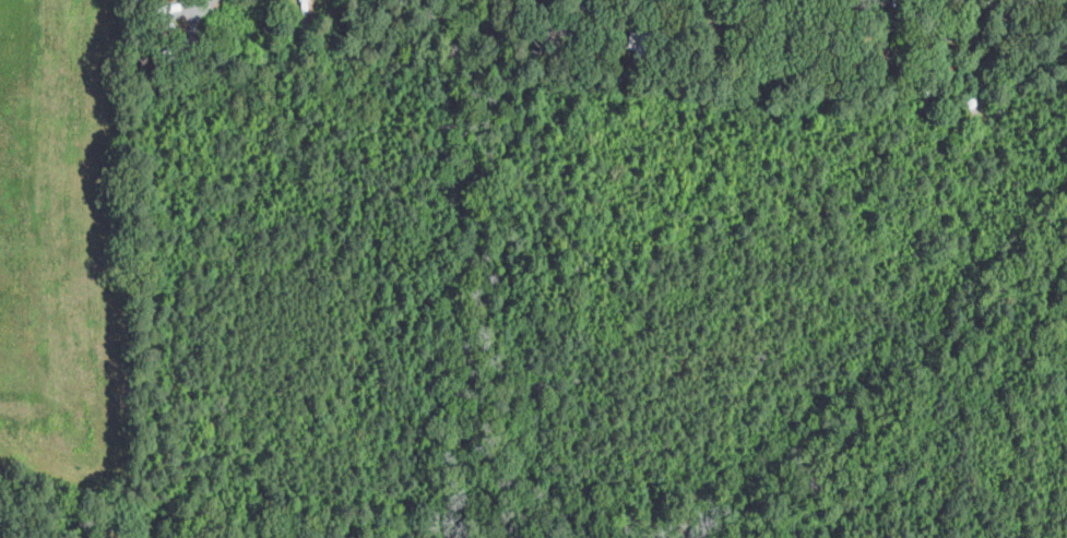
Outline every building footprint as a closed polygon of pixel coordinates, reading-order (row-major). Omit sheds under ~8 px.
[(831,10),(839,11),(833,34),(827,33),(831,10)] [(573,15),(582,17),(578,40),(570,38),(573,15)] [(710,26),(718,28),(711,48),(703,45),(710,26)] [(758,56),(766,58),(761,70),(754,67),(758,56)]
